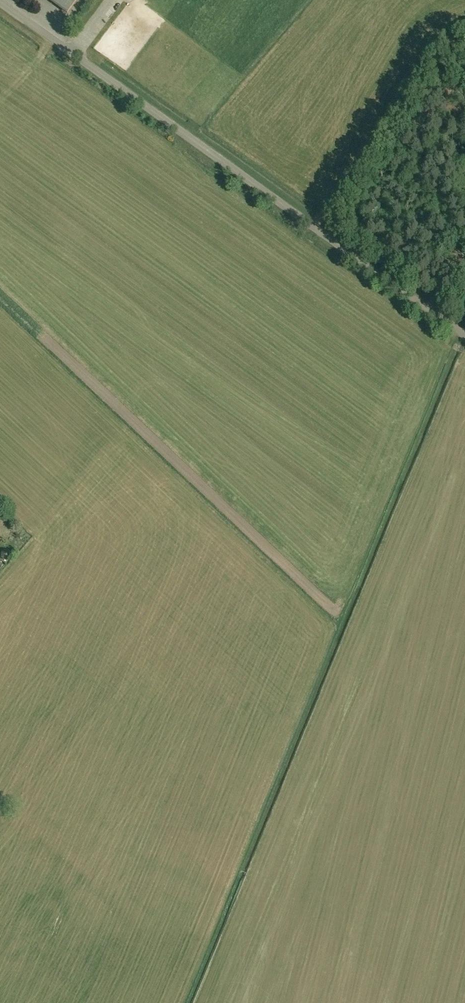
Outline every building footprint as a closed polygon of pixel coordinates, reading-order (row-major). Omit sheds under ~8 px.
[(76,0),(51,0),(67,12),(76,0)] [(83,40),(89,44),(93,37),(87,33),(83,40)]
